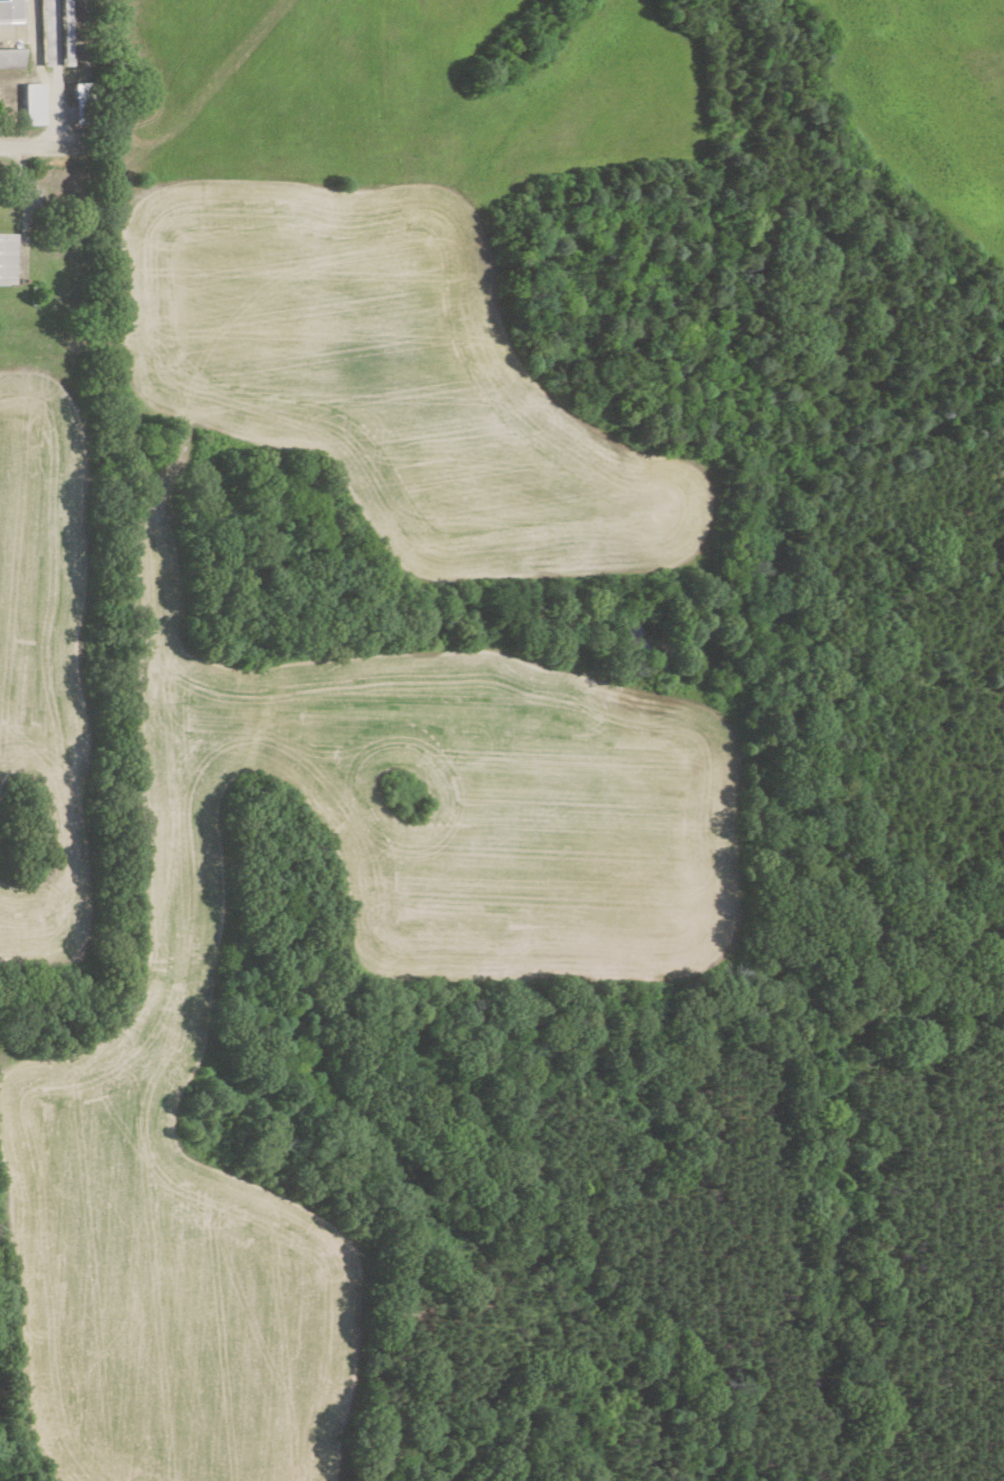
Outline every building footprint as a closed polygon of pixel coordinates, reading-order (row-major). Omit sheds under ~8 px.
[(21,20),(21,0),(0,0),(0,20),(21,20)] [(20,67),(20,46),(0,46),(0,67),(20,67)] [(41,123),(41,82),(24,82),(24,123),(41,123)] [(16,283),(17,232),(0,232),(0,283),(16,283)]
